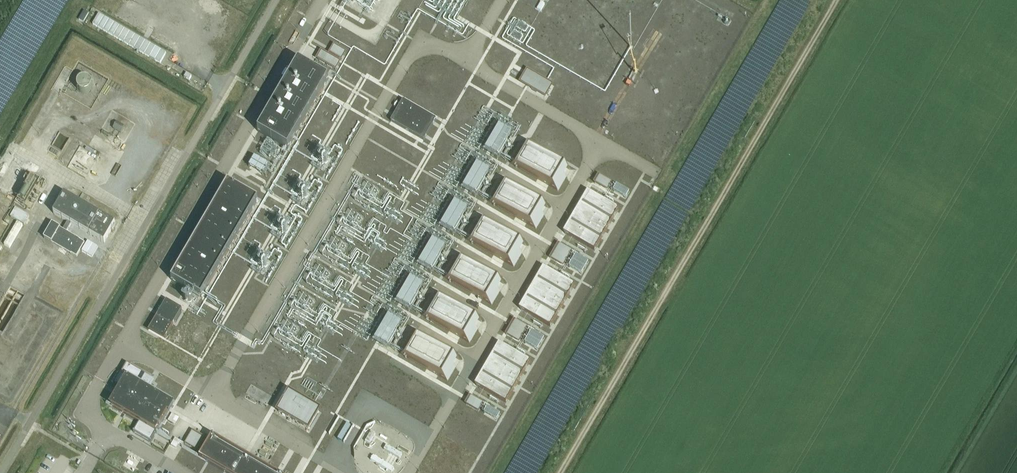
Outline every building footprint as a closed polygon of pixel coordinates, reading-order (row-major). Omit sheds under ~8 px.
[(107,12),(113,16),(122,0),(114,0),(107,12)] [(371,10),(376,0),(353,0),(371,10)] [(83,23),(89,14),(84,11),(79,20),(83,23)] [(167,54),(99,15),(93,25),(161,64),(167,54)] [(347,52),(334,44),(328,54),(342,61),(347,52)] [(342,62),(321,50),(316,59),(336,71),(342,62)] [(298,63),(258,132),(288,149),(328,80),(298,63)] [(554,84),(527,69),(519,82),(546,98),(554,84)] [(391,122),(423,140),(435,120),(403,101),(391,122)] [(484,150),(499,157),(512,131),(498,124),(484,150)] [(510,164),(558,192),(571,170),(522,142),(522,143),(527,146),(516,166),(510,163),(510,164)] [(247,168),(263,175),(267,164),(252,157),(247,168)] [(474,162),(463,189),(478,195),(489,168),(474,162)] [(598,174),(594,182),(608,188),(612,181),(598,174)] [(536,230),(548,208),(500,180),(500,181),(505,184),(494,204),(488,201),(488,202),(536,230)] [(259,201),(229,184),(172,281),(201,298),(259,201)] [(626,197),(628,192),(616,186),(613,191),(626,197)] [(589,193),(565,235),(594,252),(619,210),(589,193)] [(65,195),(54,214),(68,222),(63,230),(52,224),(44,239),(71,255),(72,254),(77,257),(85,244),(80,241),(80,240),(67,232),(72,224),(104,243),(115,225),(65,195)] [(440,226),(454,233),(468,207),(453,200),(440,226)] [(24,225),(29,217),(15,209),(11,217),(24,225)] [(465,240),(514,268),(526,246),(478,218),(478,219),(483,222),(472,242),(466,239),(465,240)] [(10,249),(23,226),(17,223),(4,245),(10,249)] [(431,238),(418,264),(432,271),(445,246),(431,238)] [(557,243),(550,258),(564,265),(572,250),(557,243)] [(568,267),(582,274),(588,262),(575,255),(568,267)] [(443,278),(492,306),(504,284),(456,256),(455,257),(461,260),(449,280),(444,277),(443,278)] [(550,328),(575,286),(545,269),(521,311),(550,328)] [(396,303),(411,309),(423,282),(408,276),(396,303)] [(433,295),(439,298),(427,318),(422,315),(421,316),(470,344),(482,322),(434,294),(433,295)] [(182,310),(166,301),(148,331),(164,340),(173,324),(173,325),(182,310)] [(373,340),(387,348),(402,321),(388,314),(373,340)] [(514,318),(505,333),(519,341),(528,327),(514,318)] [(532,331),(524,343),(537,351),(544,339),(532,331)] [(460,360),(412,332),(411,333),(417,336),(405,356),(400,353),(399,354),(447,382),(460,360)] [(506,404),(530,362),(501,345),(476,387),(506,404)] [(118,392),(109,406),(156,434),(168,413),(169,414),(174,405),(145,387),(150,378),(127,365),(116,385),(120,387),(118,392)] [(322,410),(289,391),(276,413),(309,432),(322,410)] [(470,395),(465,403),(478,411),(483,403),(470,395)] [(369,443),(377,435),(369,427),(361,436),(369,443)] [(186,445),(201,451),(206,437),(191,431),(186,445)] [(212,436),(199,458),(225,472),(275,472),(212,436)]
